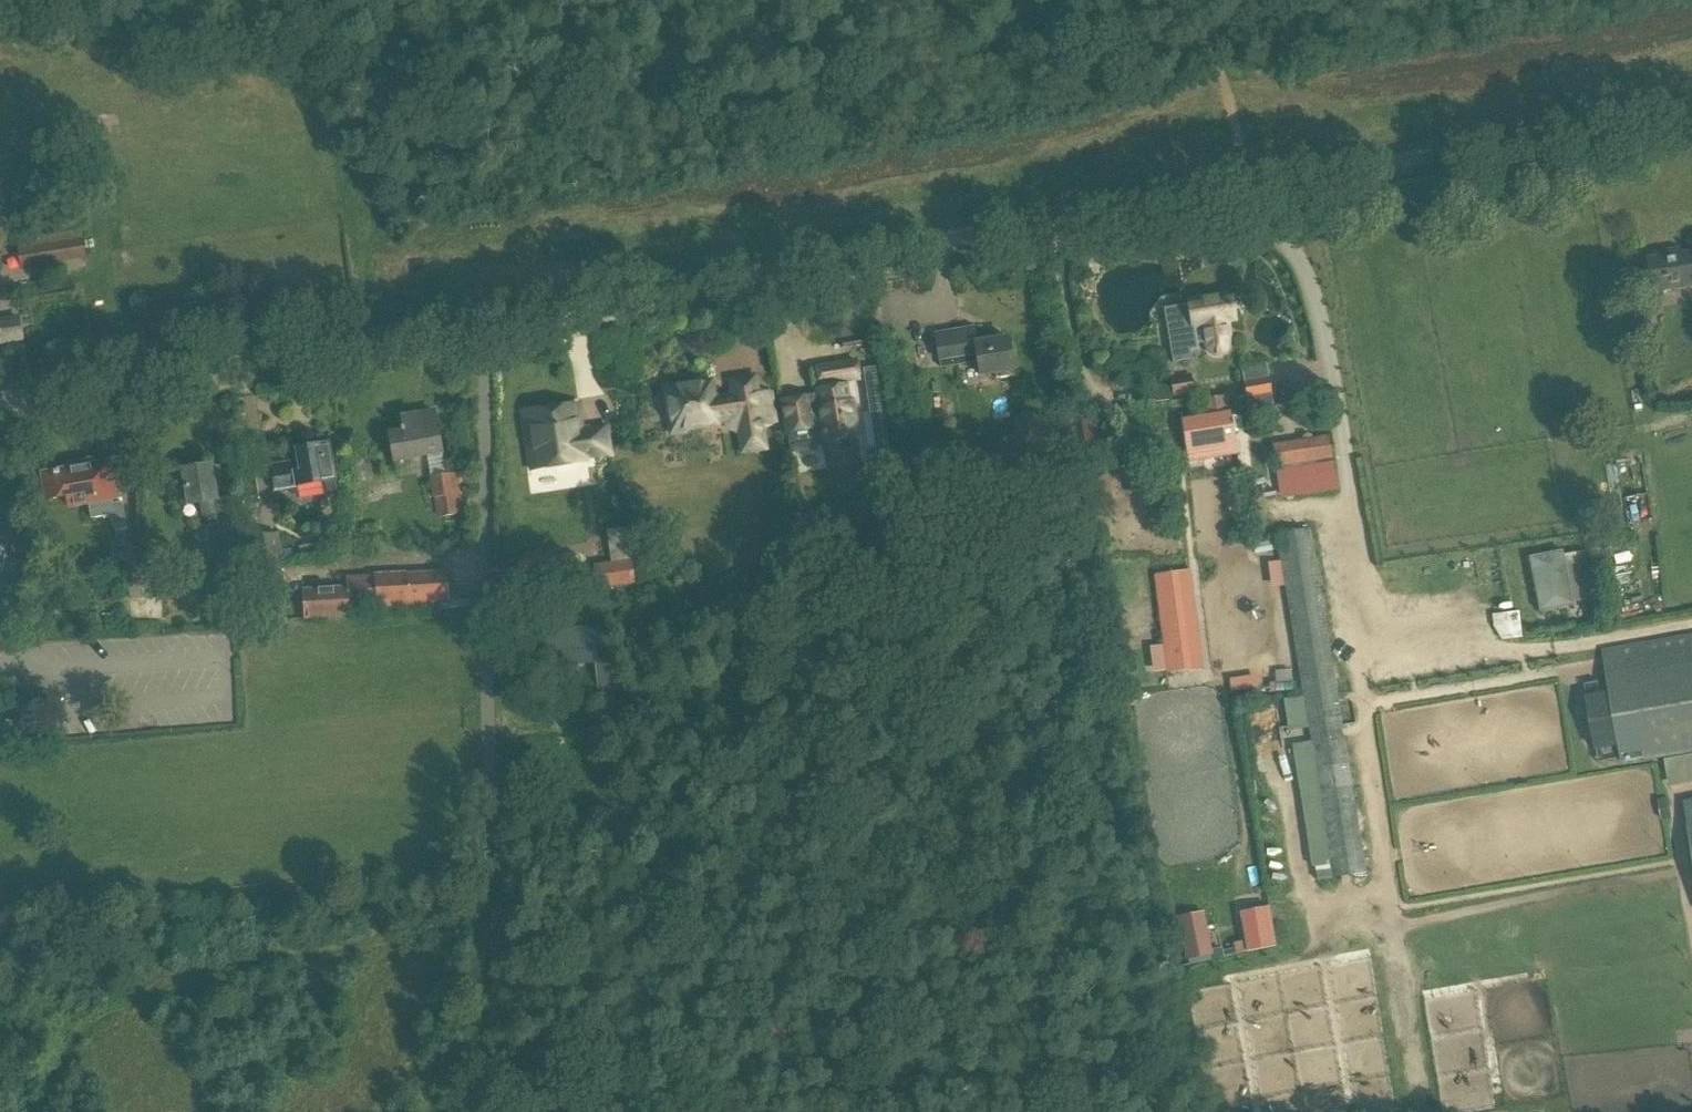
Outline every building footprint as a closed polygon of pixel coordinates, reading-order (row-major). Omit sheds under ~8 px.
[(72,173),(71,160),(58,162),(60,174),(72,173)] [(88,257),(84,231),(25,241),(29,266),(88,257)] [(1652,293),(1684,288),(1683,281),(1691,280),(1691,255),(1673,258),(1672,250),(1656,253),(1657,261),(1647,263),(1652,293)] [(1233,319),(1229,294),(1187,300),(1188,303),(1174,306),(1177,319),(1169,320),(1176,359),(1172,360),(1172,362),(1191,359),(1189,343),(1203,341),(1206,349),(1211,355),(1218,356),(1224,352),(1227,346),(1228,339),(1225,321),(1233,319)] [(1638,327),(1651,326),(1646,294),(1632,296),(1638,327)] [(0,319),(0,342),(24,338),(20,316),(0,319)] [(979,379),(1014,373),(1009,338),(977,343),(974,328),(935,335),(941,369),(976,363),(979,379)] [(809,397),(782,402),(787,432),(790,450),(790,454),(817,449),(817,445),(823,444),(823,445),(829,444),(830,448),(836,452),(849,450),(853,444),(853,440),(859,439),(855,417),(851,417),(846,386),(845,381),(860,379),(857,361),(817,368),(820,385),(826,384),(827,389),(818,390),(821,408),(811,410),(809,397)] [(863,369),(867,397),(880,395),(876,367),(863,369)] [(1245,381),(1247,396),(1271,392),(1269,376),(1245,381)] [(765,448),(754,378),(732,381),(735,396),(712,399),(710,385),(679,389),(675,386),(669,387),(665,392),(666,397),(671,401),(674,419),(670,423),(671,429),(676,433),(682,432),(685,427),(716,422),(716,421),(738,418),(743,451),(765,448)] [(1171,387),(1173,399),(1194,395),(1192,383),(1171,387)] [(1273,405),(1271,392),(1247,396),(1249,409),(1273,405)] [(554,408),(550,409),(557,451),(558,463),(559,466),(587,462),(587,458),(611,455),(607,427),(583,431),(579,405),(565,407),(563,405),(556,406),(554,408)] [(537,411),(523,413),(529,455),(531,468),(531,470),(537,469),(559,466),(558,463),(557,451),(550,409),(548,409),(545,407),(539,408),(537,411)] [(390,434),(396,463),(443,455),(434,411),(401,417),(404,432),(390,434)] [(1230,412),(1182,420),(1188,462),(1204,459),(1202,446),(1222,443),(1224,456),(1237,454),(1230,412)] [(1091,418),(1082,420),(1085,439),(1097,437),(1095,425),(1092,426),(1091,418)] [(1330,436),(1272,445),(1281,499),(1339,490),(1330,436)] [(298,489),(322,484),(324,494),(337,492),(329,444),(326,445),(324,437),(312,439),(313,447),(298,449),(300,463),(273,467),(277,493),(298,489)] [(67,472),(46,476),(50,500),(66,497),(68,508),(87,505),(90,519),(108,516),(116,532),(129,530),(123,501),(114,503),(112,490),(123,488),(120,469),(111,470),(110,462),(87,466),(86,460),(65,464),(67,472)] [(200,505),(202,518),(219,515),(217,502),(219,502),(212,464),(182,470),(186,488),(177,489),(181,508),(188,506),(188,507),(200,505)] [(452,474),(430,477),(434,503),(455,500),(452,474)] [(238,496),(222,498),(230,543),(246,541),(238,496)] [(12,616),(16,592),(14,592),(21,542),(8,525),(0,524),(0,614),(12,616)] [(1279,536),(1305,696),(1284,699),(1289,730),(1310,727),(1312,741),(1292,745),(1310,863),(1311,868),(1315,867),(1317,882),(1365,873),(1310,531),(1279,536)] [(283,570),(278,537),(250,541),(255,575),(283,570)] [(1539,612),(1574,604),(1562,549),(1527,556),(1539,612)] [(530,564),(531,573),(574,567),(573,558),(530,564)] [(631,588),(628,568),(595,572),(598,592),(631,588)] [(1191,671),(1179,573),(1154,576),(1167,674),(1191,671)] [(595,624),(542,629),(544,648),(545,667),(599,662),(598,660),(595,624)] [(1691,757),(1691,636),(1604,652),(1625,769),(1691,757)] [(599,663),(596,664),(600,700),(622,698),(618,658),(598,660),(599,662),(599,663)] [(1666,764),(1669,782),(1691,778),(1691,760),(1666,764)] [(1684,802),(1688,824),(1691,848),(1691,801),(1684,802)] [(0,916),(0,927),(11,930),(17,908),(6,905),(4,912),(1,912),(0,916)] [(1193,960),(1212,955),(1203,911),(1183,915),(1193,960)]
